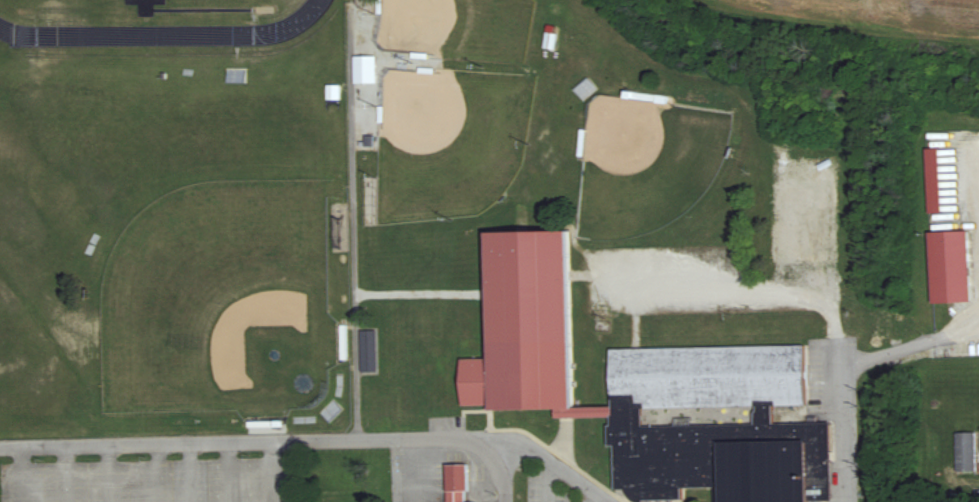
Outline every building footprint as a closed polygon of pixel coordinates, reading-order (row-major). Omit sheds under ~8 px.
[(555,34),(545,33),(543,48),(553,49),(555,34)] [(375,56),(353,56),(353,83),(375,83),(375,56)] [(574,89),(583,100),(597,88),(588,78),(574,89)] [(939,148),(926,148),(926,213),(940,212),(939,148)] [(613,499),(682,497),(682,488),(711,487),(711,501),(809,501),(808,467),(819,467),(819,477),(830,477),(828,422),(772,424),(772,406),(805,405),(803,344),(609,350),(611,406),(573,407),(568,228),(485,231),(489,359),(460,360),(461,414),(610,410),(613,499)] [(968,302),(967,231),(929,232),(930,303),(968,302)] [(361,331),(361,373),(377,373),(377,331),(361,331)] [(954,432),(954,471),(973,471),(973,432),(954,432)] [(466,464),(447,464),(447,501),(467,501),(466,464)]
